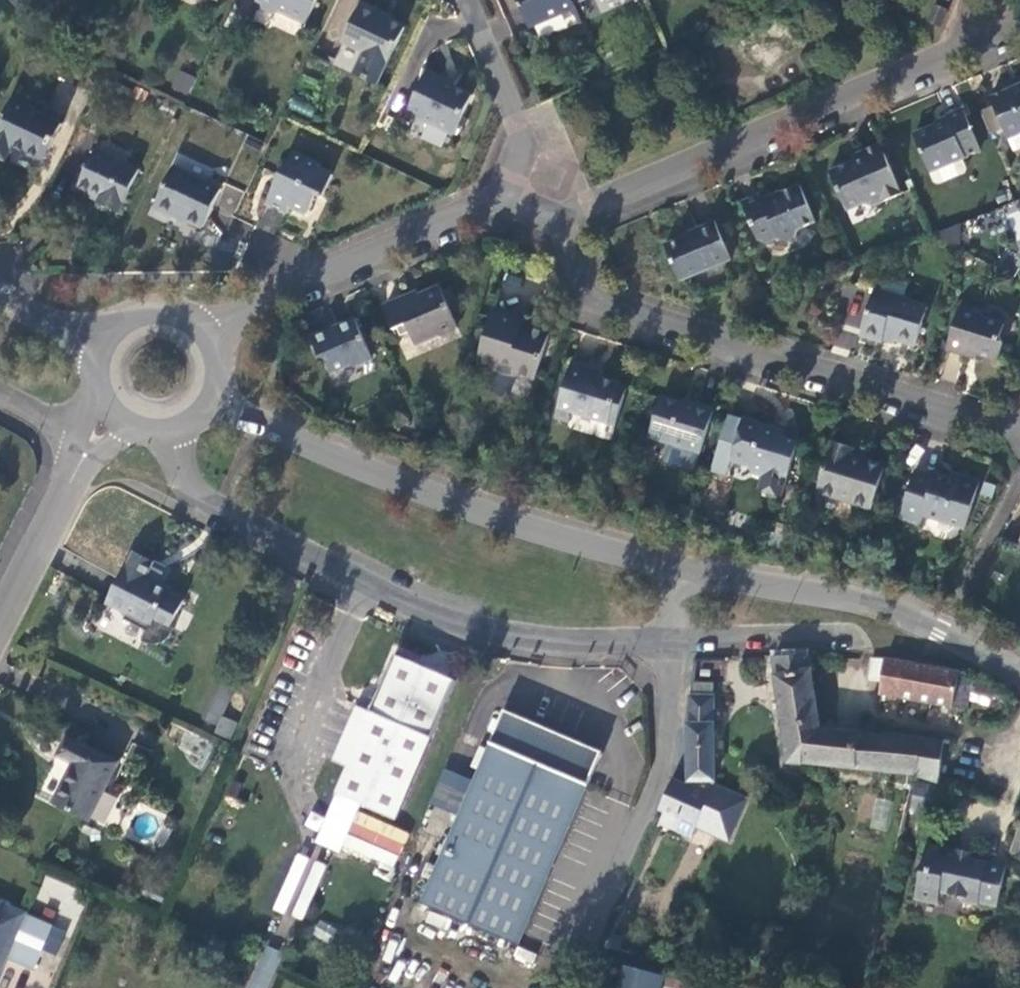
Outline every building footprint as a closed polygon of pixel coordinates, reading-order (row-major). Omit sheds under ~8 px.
[(32,1),(31,0),(9,0),(19,12),(32,1)] [(316,0),(259,0),(262,2),(264,10),(274,15),(280,10),(306,22),(316,0)] [(532,24),(577,6),(574,0),(522,0),(532,24)] [(934,2),(928,19),(941,24),(947,7),(934,2)] [(345,41),(389,61),(405,25),(380,13),(381,11),(363,3),(345,41)] [(409,110),(454,131),(472,91),(444,78),(446,75),(429,68),(409,110)] [(188,95),(196,77),(178,69),(171,87),(188,95)] [(995,95),(1017,147),(1019,146),(1019,83),(995,95)] [(291,97),(288,108),(310,115),(313,104),(291,97)] [(11,100),(0,122),(0,157),(3,159),(10,147),(38,160),(57,123),(11,100)] [(983,148),(965,108),(948,115),(950,119),(916,134),(932,170),(964,156),(983,148)] [(902,190),(880,141),(863,146),(866,151),(831,167),(848,205),(865,199),(873,201),(902,190)] [(119,211),(141,168),(98,148),(80,187),(102,197),(100,201),(119,211)] [(323,164),(296,153),(288,171),(285,170),(269,204),(290,213),(293,205),(312,213),(321,194),(327,195),(337,174),(325,169),(324,170),(321,168),(323,164)] [(966,173),(968,167),(964,156),(932,170),(936,180),(943,183),(966,173)] [(223,188),(175,166),(156,208),(176,217),(178,213),(206,226),(223,188)] [(817,220),(801,182),(768,197),(765,191),(745,200),(763,240),(768,241),(780,236),(786,238),(798,233),(799,227),(817,220)] [(218,206),(232,212),(240,192),(227,186),(218,206)] [(732,257),(716,221),(697,229),(698,230),(668,243),(683,278),(732,257)] [(941,245),(961,243),(959,226),(939,228),(941,245)] [(520,291),(521,276),(503,275),(502,290),(520,291)] [(416,290),(385,304),(395,328),(406,324),(415,343),(435,334),(442,335),(456,330),(457,323),(440,283),(417,293),(416,290)] [(864,332),(886,340),(888,334),(901,338),(918,343),(929,305),(877,288),(864,332)] [(960,305),(948,346),(965,351),(967,346),(1002,355),(1006,338),(1001,332),(1004,321),(981,313),(982,312),(960,305)] [(527,317),(496,307),(480,358),(499,365),(500,360),(516,365),(515,370),(537,377),(552,330),(534,324),(531,327),(524,325),(527,317)] [(375,357),(358,319),(315,337),(324,357),(328,358),(334,370),(350,363),(356,365),(375,357)] [(888,334),(886,340),(899,344),(901,338),(888,334)] [(562,397),(557,415),(570,419),(573,408),(617,422),(630,386),(623,384),(623,382),(591,371),(592,368),(573,362),(562,397)] [(651,434),(700,449),(713,407),(697,402),(697,405),(662,394),(651,434)] [(779,426),(743,414),(731,458),(747,462),(751,469),(763,473),(770,470),(787,474),(798,440),(785,435),(782,438),(776,436),(779,426)] [(855,445),(834,439),(819,489),(872,505),(885,461),(854,452),(855,445)] [(925,511),(967,523),(981,477),(964,471),(963,477),(937,469),(936,472),(917,466),(903,514),(923,520),(925,511)] [(110,573),(94,606),(138,629),(142,620),(158,627),(172,599),(161,594),(156,589),(146,584),(133,579),(137,571),(139,565),(122,555),(114,573),(110,573)] [(150,575),(137,571),(133,579),(146,584),(150,575)] [(142,620),(138,629),(154,636),(158,627),(142,620)] [(804,654),(768,654),(785,762),(813,763),(817,726),(804,654)] [(386,659),(370,692),(361,713),(335,769),(321,796),(381,824),(444,684),(386,659)] [(898,662),(867,660),(864,679),(878,682),(877,692),(961,710),(968,684),(955,681),(954,672),(898,662)] [(224,689),(209,682),(191,723),(207,729),(224,689)] [(686,683),(684,717),(684,781),(710,780),(707,684),(686,683)] [(361,713),(370,692),(361,690),(351,711),(361,713)] [(335,769),(361,713),(351,711),(342,707),(317,757),(335,769)] [(495,710),(482,742),(479,749),(470,768),(463,783),(448,819),(410,903),(505,948),(576,786),(591,753),(495,710)] [(230,739),(236,721),(219,716),(213,733),(230,739)] [(204,759),(214,742),(174,721),(165,738),(204,759)] [(859,729),(817,726),(813,763),(857,768),(917,774),(939,780),(944,739),(859,729)] [(60,765),(44,805),(78,821),(106,763),(74,747),(73,749),(53,741),(46,757),(60,765)] [(463,764),(470,768),(479,749),(471,746),(463,764)] [(448,819),(463,783),(455,778),(440,813),(448,819)] [(725,844),(745,804),(711,787),(712,785),(710,784),(710,780),(684,781),(682,786),(670,781),(655,810),(661,813),(656,825),(687,840),(692,828),(725,844)] [(941,817),(944,790),(909,785),(905,812),(941,817)] [(1019,855),(1019,804),(1005,850),(1019,855)] [(1003,870),(973,863),(952,857),(953,850),(924,843),(910,900),(932,906),(935,894),(958,900),(956,906),(974,910),(976,905),(993,909),(1003,870)] [(952,857),(973,863),(975,856),(953,850),(952,857)] [(17,918),(0,910),(0,957),(17,918)] [(0,957),(0,962),(21,972),(41,929),(17,918),(0,957)] [(615,987),(658,987),(660,978),(620,967),(615,987)]
